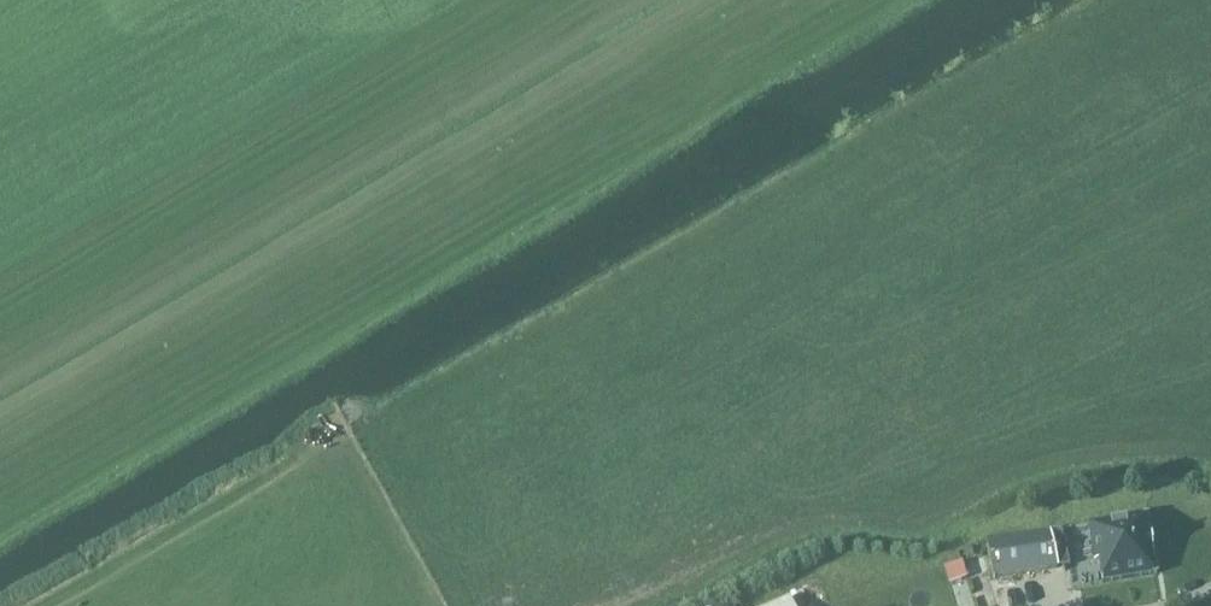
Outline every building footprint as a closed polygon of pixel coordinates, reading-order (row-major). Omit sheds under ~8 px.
[(1144,517),(1089,526),(1095,563),(1098,563),(1102,583),(1154,574),(1154,575),(1156,574),(1156,572),(1147,519),(1147,516),(1144,516),(1144,517)] [(1062,530),(986,542),(994,577),(1070,566),(1062,530)] [(961,562),(944,568),(949,584),(966,578),(961,562)]
